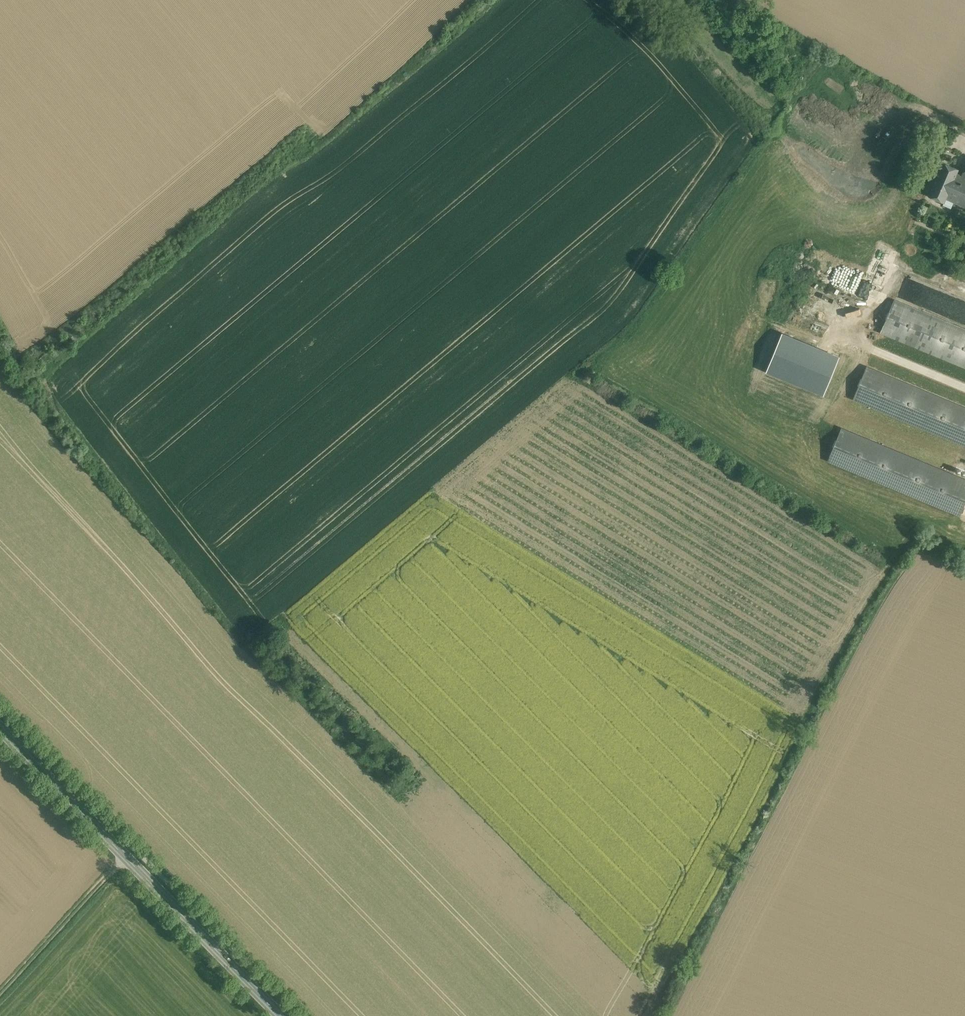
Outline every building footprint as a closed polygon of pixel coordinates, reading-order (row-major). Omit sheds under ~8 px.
[(962,175),(957,173),(959,168),(943,162),(929,195),(944,201),(946,197),(964,206),(964,167),(962,175)] [(885,253),(870,288),(887,295),(902,260),(885,253)] [(893,302),(881,331),(964,366),(964,331),(893,302)] [(866,368),(854,398),(964,444),(964,409),(866,368)] [(841,430),(829,459),(960,514),(964,503),(964,481),(841,430)]
